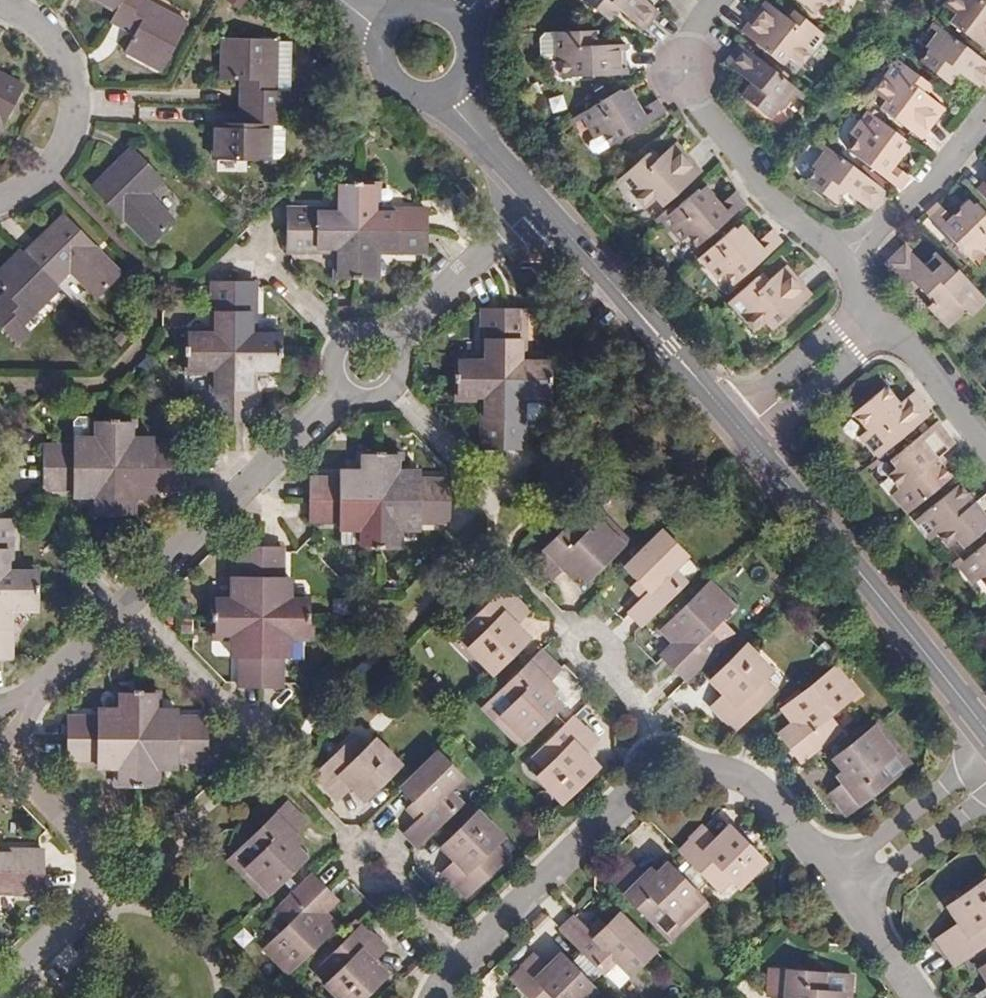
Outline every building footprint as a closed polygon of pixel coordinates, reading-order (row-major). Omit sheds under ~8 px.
[(114,16),(129,23),(133,17),(141,20),(137,29),(125,50),(163,71),(189,20),(151,0),(122,0),(120,4),(114,16)] [(660,4),(656,0),(591,0),(607,14),(617,2),(642,23),(660,4)] [(800,7),(792,16),(772,0),(770,0),(747,27),(784,57),(789,51),(804,62),(829,31),(800,7)] [(817,8),(824,0),(807,0),(817,8)] [(946,3),(962,15),(956,22),(985,44),(985,0),(948,0),(946,3)] [(133,17),(129,23),(137,29),(141,20),(133,17)] [(941,22),(925,43),(928,45),(919,57),(946,79),(956,66),(982,87),(985,82),(985,56),(941,22)] [(594,26),(554,27),(555,54),(561,54),(561,70),(625,68),(624,39),(595,39),(594,26)] [(249,104),(288,105),(289,87),(279,87),(278,36),(220,35),(220,77),(241,77),(250,77),(250,88),(241,88),(241,105),(249,104)] [(799,87),(743,41),(729,58),(753,80),(744,91),(772,114),(783,102),(785,104),(799,87)] [(932,78),(902,55),(878,88),(892,99),(888,105),(926,134),(948,104),(926,85),(932,78)] [(0,68),(0,119),(5,122),(26,82),(0,68)] [(250,77),(241,77),(241,88),(250,88),(250,77)] [(612,89),(581,109),(595,132),(603,127),(611,139),(665,107),(658,93),(641,103),(633,90),(626,94),(621,87),(613,91),(612,89)] [(288,124),(288,105),(249,104),(249,121),(241,121),(215,120),(215,157),(271,158),(271,124),(288,124)] [(249,121),(249,104),(241,105),(241,121),(249,121)] [(899,181),(904,177),(907,171),(893,159),(903,147),(898,143),(903,137),(896,131),(898,129),(868,106),(851,128),(858,132),(850,143),(899,181)] [(288,158),(288,124),(271,124),(271,158),(288,158)] [(830,142),(822,136),(818,141),(826,146),(830,142)] [(649,148),(620,173),(647,203),(661,191),(666,198),(702,166),(676,137),(655,155),(649,148)] [(138,219),(133,223),(152,243),(177,218),(150,190),(164,175),(133,142),(93,182),(124,215),(128,210),(138,219)] [(846,185),(870,202),(877,197),(886,184),(830,142),(826,146),(814,161),(817,164),(809,175),(837,197),(846,185)] [(976,183),(985,194),(985,174),(976,183)] [(341,177),(340,207),(292,206),(290,249),(340,251),(339,278),(380,279),(380,251),(431,252),(430,208),(380,207),(380,179),(341,177)] [(746,199),(737,187),(723,200),(713,188),(708,192),(701,185),(695,191),(693,189),(663,213),(682,234),(689,229),(699,240),(746,199)] [(979,202),(977,205),(973,200),(966,206),(961,201),(951,210),(939,196),(927,207),(971,253),(983,242),(985,245),(985,209),(979,202)] [(64,208),(25,249),(58,283),(73,268),(99,294),(125,269),(105,250),(102,254),(94,247),(98,242),(64,208)] [(124,215),(133,223),(138,219),(128,210),(124,215)] [(731,230),(729,228),(701,253),(720,273),(726,268),(735,278),(783,237),(772,225),(758,238),(748,227),(744,231),(738,224),(731,230)] [(957,261),(953,257),(950,260),(937,247),(924,258),(907,239),(883,261),(903,281),(911,274),(918,282),(930,296),(923,304),(944,326),(963,307),(968,313),(985,295),(956,262),(957,261)] [(105,250),(98,242),(94,247),(102,254),(105,250)] [(20,244),(0,265),(0,279),(7,287),(13,293),(6,301),(0,295),(0,296),(0,319),(20,341),(34,328),(27,320),(61,286),(58,283),(25,249),(20,244)] [(764,277),(756,268),(727,293),(755,325),(769,312),(776,320),(812,287),(785,259),(764,277)] [(911,274),(903,281),(910,289),(918,282),(911,274)] [(66,277),(60,290),(78,298),(84,285),(66,277)] [(258,373),(284,374),(284,350),(284,330),(258,329),(258,279),(217,279),(216,328),(187,328),(186,370),(214,371),(213,421),(257,422),(258,373)] [(13,293),(7,287),(0,295),(6,301),(13,293)] [(456,356),(456,395),(482,396),(483,444),(526,445),(527,398),(553,398),(553,357),(526,356),(525,307),(484,307),(483,356),(456,356)] [(876,450),(929,407),(910,382),(897,393),(884,378),(852,405),(864,420),(857,426),(876,450)] [(938,444),(952,433),(937,415),(935,411),(887,450),(893,458),(884,465),(895,478),(888,484),(902,502),(947,467),(938,455),(933,448),(938,444)] [(156,488),(186,488),(185,465),(185,445),(157,445),(138,445),(137,436),(137,417),(95,417),(95,435),(95,444),(76,444),(45,444),(45,464),(46,486),(76,487),(94,487),(95,495),(95,514),(137,514),(137,496),(138,488),(156,488)] [(95,444),(95,435),(76,435),(76,444),(95,444)] [(138,445),(157,445),(156,436),(137,436),(138,445)] [(943,451),(938,444),(933,448),(938,455),(943,451)] [(313,477),(313,497),(312,518),(343,518),(361,519),(361,528),(361,546),(402,548),(402,529),(403,520),(421,520),(452,521),(453,478),(420,478),(403,478),(403,468),(402,449),(363,449),(362,467),(362,478),(343,477),(313,477)] [(362,478),(362,467),(344,467),(343,477),(362,478)] [(420,468),(403,468),(403,478),(420,478),(420,468)] [(975,488),(969,492),(963,485),(955,476),(911,511),(925,529),(933,524),(943,538),(954,530),(959,537),(985,515),(985,480),(975,488)] [(969,492),(975,488),(969,481),(963,485),(969,492)] [(76,495),(95,495),(94,487),(76,487),(76,495)] [(138,488),(137,496),(156,496),(156,488),(138,488)] [(597,522),(622,546),(628,540),(589,501),(571,519),(585,534),(597,522)] [(13,658),(14,607),(41,608),(41,586),(41,567),(14,567),(12,517),(0,517),(0,658),(13,658)] [(361,519),(343,518),(343,528),(361,528),(361,519)] [(587,580),(622,546),(597,522),(585,534),(571,519),(530,559),(548,579),(561,566),(567,561),(574,567),(587,580)] [(421,529),(421,520),(403,520),(402,529),(421,529)] [(631,608),(644,622),(666,600),(685,581),(673,568),(686,555),(662,529),(624,566),(635,577),(648,591),(641,598),(631,608)] [(956,557),(972,577),(979,571),(985,581),(985,533),(956,557)] [(241,636),(241,654),(241,684),(283,685),(284,655),(284,636),(293,636),(311,636),(310,594),(293,593),(284,593),(284,575),(284,543),(242,542),(242,574),(242,592),(233,592),(214,592),(213,635),(233,635),(241,636)] [(568,573),(574,567),(567,561),(561,566),(568,573)] [(234,574),(233,592),(242,592),(242,574),(234,574)] [(293,575),(284,575),(284,593),(293,593),(293,575)] [(628,584),(641,598),(648,591),(635,577),(628,584)] [(734,607),(709,581),(678,612),(663,627),(677,640),(683,647),(669,660),(687,679),(703,664),(723,645),(709,631),(734,607)] [(475,653),(492,671),(518,647),(522,642),(513,633),(521,624),(516,618),(525,609),(503,585),(463,625),(474,635),(483,645),(475,653)] [(513,633),(522,642),(530,633),(521,624),(513,633)] [(241,636),(233,635),(233,653),(241,654),(241,636)] [(467,643),(475,653),(483,645),(474,635),(467,643)] [(284,636),(284,655),(293,655),(293,636),(284,636)] [(663,654),(669,660),(683,647),(677,640),(663,654)] [(740,729),(750,720),(781,690),(767,674),(757,664),(764,657),(765,656),(750,641),(719,671),(727,679),(720,686),(727,693),(717,703),(740,729)] [(561,665),(544,645),(529,659),(529,658),(501,684),(514,696),(501,708),(526,735),(554,707),(562,700),(552,690),(541,679),(547,673),(550,676),(561,665)] [(774,667),(764,657),(757,664),(767,674),(774,667)] [(861,692),(838,664),(788,704),(801,721),(806,727),(794,736),(808,755),(819,747),(842,728),(833,716),(861,692)] [(727,679),(719,671),(714,676),(712,677),(720,686),(727,679)] [(558,684),(550,676),(547,673),(541,679),(552,690),(558,684)] [(514,696),(501,684),(482,703),(519,742),(526,735),(501,708),(514,696)] [(177,715),(159,715),(159,706),(158,685),(116,685),(116,705),(116,715),(98,715),(66,715),(66,756),(97,757),(116,757),(116,765),(116,785),(159,785),(159,765),(159,758),(178,758),(208,758),(208,715),(177,715)] [(116,715),(116,705),(98,705),(98,715),(116,715)] [(177,706),(159,706),(159,715),(177,715),(177,706)] [(376,706),(354,727),(378,751),(385,743),(377,734),(390,720),(376,706)] [(595,736),(573,713),(565,718),(530,751),(543,764),(551,773),(543,780),(559,798),(591,768),(582,759),(589,751),(584,746),(595,736)] [(881,763),(891,777),(912,761),(880,719),(873,725),(894,751),(881,763)] [(806,727),(801,721),(789,731),(794,736),(806,727)] [(873,725),(836,755),(845,769),(839,774),(843,781),(831,792),(847,813),(891,777),(881,763),(894,751),(873,725)] [(350,782),(355,786),(362,779),(372,788),(401,760),(385,743),(378,751),(354,727),(313,767),(338,793),(350,782)] [(403,831),(417,845),(442,821),(463,800),(451,787),(463,774),(437,748),(399,787),(411,800),(422,813),(416,818),(403,831)] [(598,760),(589,751),(582,759),(591,768),(598,760)] [(551,773),(543,764),(534,772),(543,780),(551,773)] [(362,779),(355,786),(364,797),(372,788),(362,779)] [(253,860),(276,885),(289,873),(309,854),(299,844),(292,838),(300,829),(307,821),(286,800),(254,831),(268,845),(253,860)] [(406,807),(416,818),(422,813),(411,800),(406,807)] [(492,823),(477,808),(452,832),(446,839),(454,848),(447,854),(452,860),(442,871),(464,895),(505,856),(494,842),(484,832),(492,823)] [(730,820),(723,828),(730,836),(738,828),(730,820)] [(502,834),(492,823),(484,832),(494,842),(502,834)] [(705,825),(681,848),(688,856),(719,888),(734,873),(743,865),(751,873),(768,857),(738,828),(730,836),(723,828),(716,835),(705,825)] [(307,836),(300,829),(292,838),(299,844),(307,836)] [(233,852),(270,892),(275,886),(276,885),(253,860),(268,845),(254,831),(233,852)] [(454,848),(446,839),(439,845),(447,854),(454,848)] [(47,891),(46,847),(0,846),(0,890),(47,891)] [(701,894),(676,868),(667,860),(656,872),(646,881),(639,876),(641,873),(627,860),(610,878),(652,920),(664,907),(677,918),(701,894)] [(743,865),(734,873),(743,882),(751,873),(743,865)] [(649,866),(641,873),(639,876),(646,881),(656,872),(649,866)] [(267,939),(293,966),(340,921),(325,906),(320,901),(332,887),(316,869),(301,884),(282,901),(293,913),(267,939)] [(947,966),(964,955),(985,940),(985,873),(985,872),(947,900),(955,910),(947,915),(952,922),(928,938),(947,966)] [(338,893),(332,887),(320,901),(325,906),(338,893)] [(670,937),(707,900),(701,894),(677,918),(664,907),(652,920),(670,937)] [(939,905),(947,915),(955,910),(947,900),(939,905)] [(375,909),(357,926),(331,951),(342,963),(352,975),(343,983),(358,997),(393,965),(385,956),(390,950),(386,945),(399,933),(375,909)] [(655,947),(617,909),(604,921),(591,935),(581,926),(572,916),(561,928),(583,950),(616,985),(655,947)] [(591,935),(604,921),(595,912),(581,926),(591,935)] [(400,959),(390,950),(385,956),(393,965),(400,959)] [(561,951),(552,959),(559,966),(568,957),(561,951)] [(512,975),(513,976),(519,982),(534,997),(590,997),(599,990),(572,961),(568,957),(559,966),(552,959),(545,966),(532,955),(521,966),(512,975)] [(517,962),(509,971),(512,975),(521,966),(517,962)] [(352,975),(342,963),(333,972),(343,983),(352,975)] [(849,970),(766,963),(764,991),(779,993),(779,997),(847,997),(849,970)] [(981,997),(985,995),(985,982),(975,989),(981,997)]
